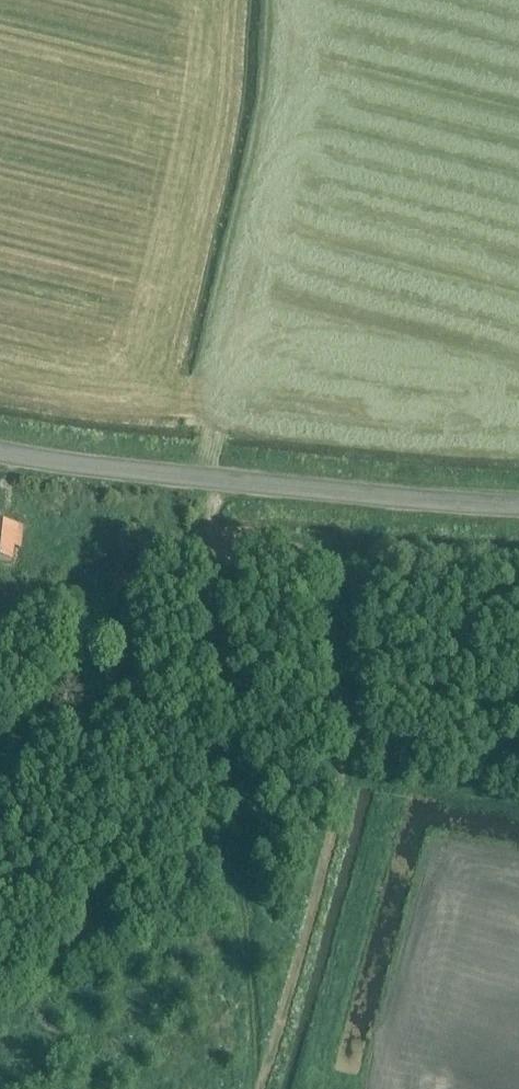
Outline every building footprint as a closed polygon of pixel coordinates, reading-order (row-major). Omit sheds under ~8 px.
[(22,529),(0,527),(0,560),(11,561),(13,544),(21,545),(22,529)]
